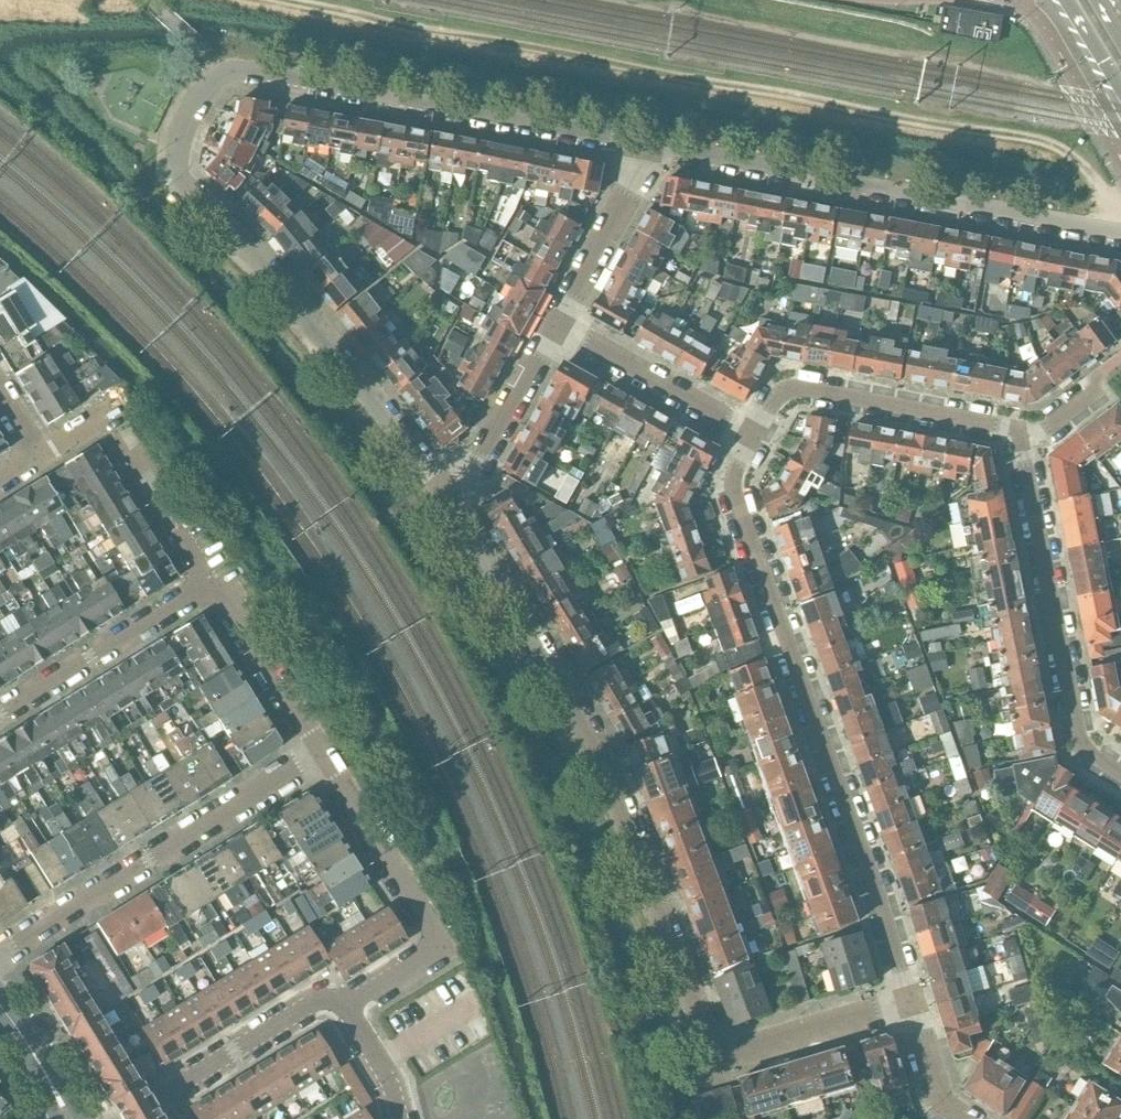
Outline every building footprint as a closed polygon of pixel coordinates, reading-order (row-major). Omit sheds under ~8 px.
[(946,8),(943,24),(942,29),(942,33),(998,43),(1002,20),(1002,18),(946,8)] [(270,104),(242,98),(239,116),(272,133),(276,110),(270,108),(270,104)] [(313,111),(309,111),(289,107),(287,121),(284,135),(295,137),(294,146),(306,148),(313,111)] [(337,116),(335,116),(313,111),(306,148),(318,150),(320,142),(331,144),(337,116)] [(239,116),(229,137),(255,150),(260,140),(267,143),(272,133),(239,116)] [(360,120),(352,119),(337,116),(331,144),(342,146),(341,154),(354,157),(360,120)] [(275,134),(284,135),(287,121),(278,119),(275,134)] [(384,125),(371,122),(360,120),(354,157),(365,159),(366,151),(379,153),(384,125)] [(379,153),(377,166),(390,169),(392,163),(402,165),(409,129),(400,128),(388,126),(385,125),(379,153)] [(409,129),(402,165),(414,167),(415,160),(426,162),(431,134),(409,129)] [(460,139),(450,137),(436,135),(430,170),(443,173),(441,183),(452,185),(454,175),(460,139)] [(229,137),(219,157),(252,174),(257,163),(250,160),(255,150),(229,137)] [(484,144),(460,139),(454,175),(465,178),(467,169),(479,172),(484,144)] [(507,148),(484,144),(479,172),(490,174),(489,182),(500,184),(507,148)] [(531,152),(523,151),(507,148),(500,184),(513,186),(513,188),(524,190),(531,152)] [(556,157),(531,152),(524,190),(525,190),(527,181),(538,183),(534,205),(546,208),(556,157)] [(296,155),(294,170),(301,175),(303,165),(304,165),(305,157),(296,155)] [(219,157),(206,170),(227,190),(231,187),(236,191),(247,179),(254,187),(262,180),(253,175),(252,174),(219,157)] [(579,161),(576,161),(556,157),(546,208),(556,210),(558,198),(551,197),(551,193),(559,195),(558,200),(571,202),(573,190),(579,161)] [(573,190),(599,194),(601,182),(607,179),(609,172),(604,167),(604,166),(579,161),(573,190)] [(324,178),(304,165),(303,165),(301,175),(323,187),(324,178)] [(287,171),(281,177),(289,186),(298,177),(287,171)] [(298,196),(311,184),(298,177),(289,186),(298,196)] [(345,200),(347,190),(325,178),(324,187),(345,200)] [(686,211),(692,183),(669,178),(665,184),(664,190),(666,196),(663,207),(686,211)] [(240,203),(258,219),(283,192),(274,184),(268,189),(260,182),(240,203)] [(716,187),(692,183),(686,211),(699,214),(697,221),(709,223),(716,187)] [(741,192),(716,187),(709,223),(722,226),(723,218),(736,221),(741,192)] [(258,219),(275,236),(297,216),(287,207),(292,201),(283,192),(258,219)] [(345,200),(361,210),(367,202),(350,192),(345,200)] [(765,196),(753,194),(741,192),(736,221),(747,223),(746,230),(758,233),(765,196)] [(371,196),(368,214),(390,227),(394,208),(395,199),(371,196)] [(789,201),(774,198),(765,196),(758,233),(767,234),(766,242),(781,245),(789,201)] [(338,201),(327,210),(335,219),(349,207),(338,201)] [(815,206),(789,201),(781,245),(796,248),(798,240),(807,242),(815,206)] [(838,210),(815,206),(807,242),(819,244),(821,237),(832,239),(838,210)] [(349,208),(342,213),(352,224),(358,218),(349,208)] [(418,213),(394,208),(390,227),(413,240),(418,213)] [(651,209),(639,231),(663,245),(680,254),(690,237),(684,228),(671,220),(651,209)] [(521,210),(517,218),(524,222),(524,223),(527,224),(532,216),(521,210)] [(570,210),(568,216),(582,224),(588,213),(570,210)] [(868,216),(842,211),(836,247),(861,252),(868,216)] [(275,236),(290,254),(319,232),(311,223),(302,212),(297,216),(275,236)] [(569,247),(581,226),(556,212),(550,224),(543,219),(537,230),(569,247)] [(893,221),(868,216),(861,252),(873,254),(875,247),(887,249),(893,221)] [(516,218),(509,231),(517,235),(524,223),(524,222),(517,218),(516,218)] [(372,221),(360,231),(373,250),(380,245),(393,234),(372,221)] [(917,225),(893,221),(887,249),(898,252),(897,258),(910,261),(917,225)] [(940,230),(917,225),(910,261),(922,263),(923,256),(935,259),(940,230)] [(467,226),(464,239),(478,248),(484,231),(467,226)] [(419,228),(416,241),(439,254),(443,233),(419,228)] [(492,253),(501,235),(488,228),(479,246),(492,253)] [(557,269),(569,247),(537,230),(531,241),(538,245),(532,255),(557,269)] [(965,234),(940,230),(935,259),(946,261),(944,267),(958,270),(965,234)] [(444,231),(444,233),(443,233),(439,254),(440,255),(458,243),(460,235),(444,231)] [(639,231),(627,251),(659,270),(665,259),(658,254),(663,245),(639,231)] [(290,254),(306,274),(328,256),(320,246),(327,241),(319,232),(290,254)] [(393,234),(380,245),(395,264),(416,247),(393,234)] [(989,239),(965,234),(958,270),(971,272),(972,265),(984,268),(989,239)] [(1019,244),(995,240),(989,268),(988,268),(985,283),(999,285),(1001,278),(1012,280),(1019,244)] [(1019,244),(1012,280),(1025,283),(1023,291),(1035,293),(1038,277),(1043,249),(1039,248),(1033,247),(1028,246),(1019,244)] [(464,245),(444,257),(462,268),(474,251),(464,245)] [(1067,253),(1043,249),(1038,277),(1051,280),(1049,288),(1060,290),(1067,253)] [(419,250),(404,262),(419,278),(437,261),(419,250)] [(691,250),(687,257),(697,263),(701,255),(691,250)] [(627,251),(621,261),(615,273),(640,287),(645,278),(666,289),(671,278),(659,271),(659,270),(627,251)] [(1092,258),(1067,253),(1060,290),(1073,292),(1075,284),(1087,287),(1086,291),(1092,258)] [(513,273),(545,292),(545,290),(557,269),(532,255),(526,267),(518,263),(513,273)] [(306,274),(321,292),(349,270),(341,260),(335,265),(328,256),(306,274)] [(719,275),(721,260),(705,257),(703,272),(719,275)] [(1092,258),(1086,291),(1098,293),(1099,288),(1107,290),(1120,267),(1120,265),(1116,263),(1092,258)] [(792,259),(789,277),(800,279),(803,261),(792,259)] [(11,289),(22,282),(20,280),(0,261),(0,296),(11,289)] [(805,263),(802,279),(812,281),(815,265),(805,263)] [(728,264),(725,278),(744,284),(747,270),(728,264)] [(1107,290),(1108,290),(1113,297),(1109,300),(1116,309),(1120,305),(1120,267),(1107,290)] [(750,285),(767,289),(770,280),(759,278),(760,271),(753,269),(750,285)] [(910,269),(908,282),(917,284),(920,270),(910,269)] [(336,311),(359,293),(364,289),(357,280),(349,270),(321,292),(336,311)] [(845,271),(842,287),(854,289),(857,273),(845,271)] [(679,272),(675,280),(687,286),(691,278),(679,272)] [(533,313),(545,292),(513,273),(506,285),(513,289),(508,299),(533,313)] [(615,273),(603,294),(636,312),(642,301),(634,297),(640,287),(615,273)] [(716,282),(707,297),(714,300),(722,285),(716,282)] [(725,284),(722,297),(736,301),(739,288),(725,284)] [(0,301),(0,310),(33,364),(42,359),(39,354),(76,332),(69,326),(53,309),(25,285),(13,293),(0,301)] [(480,286),(477,293),(485,298),(489,291),(480,286)] [(808,286),(806,295),(818,298),(820,289),(808,286)] [(681,292),(673,305),(682,310),(692,293),(687,290),(681,292)] [(825,302),(841,305),(843,293),(827,290),(825,302)] [(354,333),(382,311),(368,292),(339,315),(354,333)] [(850,309),(852,295),(843,293),(841,305),(840,307),(850,309)] [(931,293),(929,304),(950,308),(952,298),(931,293)] [(595,317),(624,333),(636,312),(603,294),(593,311),(595,317)] [(953,295),(952,298),(950,308),(976,314),(979,301),(953,295)] [(1034,295),(1032,307),(1043,309),(1045,297),(1034,295)] [(870,309),(889,312),(891,301),(872,298),(870,309)] [(521,334),(533,313),(508,299),(502,309),(495,305),(489,316),(521,334)] [(888,319),(897,320),(900,303),(891,301),(889,312),(888,319)] [(466,305),(460,316),(470,321),(476,310),(466,305)] [(989,305),(987,315),(1005,319),(1007,309),(989,305)] [(941,324),(942,322),(944,311),(920,307),(918,320),(941,324)] [(1017,321),(1019,312),(1007,309),(1005,319),(1017,321)] [(14,376),(33,364),(0,310),(0,354),(14,376)] [(354,333),(369,352),(391,334),(384,325),(390,320),(382,311),(354,333)] [(944,311),(942,322),(952,324),(954,313),(944,311)] [(1098,356),(1116,342),(1095,313),(1085,321),(1089,328),(1081,334),(1098,356)] [(1105,318),(1120,340),(1120,339),(1120,321),(1118,323),(1111,314),(1105,318)] [(636,340),(658,353),(673,326),(676,321),(666,315),(661,322),(650,316),(636,340)] [(1045,329),(1048,333),(1057,327),(1048,315),(1041,320),(1047,328),(1045,329)] [(509,356),(510,354),(521,334),(521,335),(521,334),(489,316),(483,327),(490,331),(484,341),(509,356)] [(771,355),(782,357),(787,329),(771,325),(772,321),(761,318),(759,329),(754,338),(734,327),(729,337),(744,345),(769,359),(771,355)] [(977,318),(974,334),(989,337),(989,335),(992,321),(977,318)] [(1034,332),(1045,329),(1047,328),(1041,320),(1040,320),(1040,319),(1031,321),(1034,332)] [(997,337),(1000,322),(992,321),(989,335),(997,337)] [(782,357),(806,362),(813,326),(800,323),(799,331),(787,329),(782,357)] [(1025,324),(1015,326),(1018,339),(1027,337),(1025,324)] [(673,326),(658,353),(663,356),(670,360),(680,365),(698,333),(687,327),(684,333),(673,326)] [(806,362),(829,366),(836,330),(813,326),(806,362)] [(1015,326),(1003,328),(1006,341),(1018,339),(1015,326)] [(453,330),(443,348),(452,353),(453,352),(460,356),(466,346),(469,339),(453,330)] [(829,366),(853,371),(859,342),(847,339),(849,332),(836,330),(829,366)] [(680,365),(688,370),(701,377),(714,356),(716,353),(704,346),(708,339),(698,333),(680,365)] [(369,352),(385,371),(413,348),(405,339),(398,343),(391,334),(369,352)] [(1078,371),(1095,358),(1097,357),(1097,356),(1098,356),(1081,334),(1072,341),(1067,334),(1057,342),(1078,371)] [(853,371),(859,372),(877,375),(884,339),(872,336),(870,344),(859,342),(853,371)] [(877,375),(902,380),(907,351),(910,340),(896,337),(895,341),(884,339),(877,375)] [(471,349),(465,359),(497,378),(509,356),(484,341),(477,353),(471,349)] [(1057,342),(1056,342),(1047,349),(1051,356),(1043,362),(1040,358),(1039,359),(1059,385),(1078,371),(1057,342)] [(716,353),(714,356),(721,361),(728,349),(720,345),(716,353)] [(758,380),(769,359),(744,345),(738,355),(732,352),(726,362),(758,380)] [(14,376),(25,393),(56,374),(74,363),(87,355),(80,346),(68,354),(67,353),(52,363),(47,355),(42,359),(33,364),(14,376)] [(906,380),(919,383),(930,385),(936,348),(925,346),(923,354),(911,352),(906,380)] [(385,371),(390,377),(400,390),(422,372),(428,367),(421,358),(413,348),(385,371)] [(930,385),(952,389),(954,390),(959,361),(947,359),(949,351),(936,348),(930,385)] [(485,399),(497,378),(465,359),(460,356),(453,352),(452,353),(447,362),(459,369),(459,370),(465,374),(459,385),(485,399)] [(954,390),(968,392),(979,395),(985,358),(973,355),(973,356),(961,354),(959,361),(954,390)] [(1002,399),(1008,365),(1009,363),(985,358),(979,395),(1002,399)] [(25,393),(35,410),(53,398),(110,365),(109,364),(107,365),(100,369),(93,359),(77,369),(77,370),(60,381),(56,374),(25,393)] [(1038,401),(1059,385),(1039,359),(1031,366),(1033,369),(1027,374),(1026,374),(1033,402),(1038,401)] [(713,384),(742,400),(748,398),(758,381),(758,380),(726,362),(713,384)] [(598,379),(570,363),(563,365),(554,382),(587,400),(598,379)] [(59,417),(64,414),(78,406),(74,398),(85,392),(86,394),(103,384),(107,389),(112,386),(117,385),(123,381),(110,365),(53,398),(35,410),(46,426),(59,417)] [(1002,399),(1016,402),(1027,404),(1033,402),(1026,374),(1018,372),(1019,367),(1008,365),(1002,399)] [(447,370),(440,376),(446,383),(453,378),(447,370)] [(400,390),(401,392),(415,409),(443,385),(436,376),(429,381),(422,372),(400,390)] [(554,383),(542,403),(568,417),(574,421),(580,411),(581,411),(587,400),(554,382),(553,382),(554,383)] [(443,385),(415,409),(420,416),(428,425),(430,427),(452,409),(445,400),(451,395),(443,385)] [(631,398),(610,386),(603,398),(598,408),(596,410),(608,416),(604,423),(614,429),(631,398)] [(595,394),(590,403),(598,408),(603,398),(595,394)] [(654,411),(631,398),(614,429),(636,441),(653,411),(654,411)] [(542,403),(540,406),(530,425),(563,443),(569,432),(561,428),(568,417),(542,403)] [(589,403),(584,411),(593,416),(596,410),(598,408),(590,403),(589,403)] [(1101,419),(1120,446),(1120,405),(1120,404),(1101,419)] [(452,409),(430,427),(445,446),(446,445),(453,447),(458,442),(458,435),(467,428),(463,422),(452,409)] [(653,411),(636,441),(648,448),(650,443),(661,448),(664,444),(675,423),(674,422),(663,416),(654,411),(653,411)] [(809,416),(805,439),(839,457),(843,458),(846,445),(833,443),(837,421),(809,416)] [(1082,433),(1096,454),(1102,463),(1120,449),(1120,446),(1101,419),(1082,433)] [(589,423),(586,428),(594,433),(598,427),(589,423)] [(716,445),(687,429),(675,423),(664,444),(676,450),(708,468),(718,451),(716,445)] [(854,424),(849,453),(861,455),(860,463),(871,465),(878,429),(854,424)] [(530,425),(525,433),(518,446),(544,460),(544,459),(549,450),(556,454),(563,443),(530,425)] [(902,433),(878,429),(871,465),(884,467),(886,459),(897,461),(903,433),(902,433)] [(927,438),(902,433),(903,433),(897,461),(909,464),(907,471),(920,474),(927,438)] [(1053,459),(1053,461),(1057,459),(1060,463),(1063,460),(1066,464),(1068,462),(1072,463),(1075,467),(1078,465),(1079,466),(1096,454),(1082,433),(1056,453),(1054,455),(1053,457),(1053,459)] [(8,448),(0,435),(0,454),(8,448)] [(951,442),(927,438),(920,474),(932,476),(933,468),(946,470),(951,442)] [(805,439),(794,460),(825,478),(831,467),(824,462),(828,456),(839,457),(805,439)] [(969,475),(975,449),(975,447),(951,442),(946,470),(944,478),(956,480),(958,472),(969,475)] [(597,451),(583,443),(577,453),(592,461),(597,451)] [(661,448),(652,464),(664,470),(696,489),(697,489),(697,487),(703,477),(706,471),(708,468),(676,450),(664,444),(661,448)] [(55,494),(107,462),(96,446),(65,465),(46,478),(55,494)] [(506,466),(505,469),(506,469),(537,486),(550,463),(544,460),(518,446),(517,447),(516,449),(512,457),(510,460),(508,464),(506,466)] [(996,451),(979,448),(976,468),(981,494),(1000,490),(995,467),(999,465),(996,451)] [(1097,458),(1092,462),(1098,471),(1104,466),(1097,458)] [(1053,461),(1061,500),(1084,496),(1079,466),(1078,465),(1075,467),(1072,463),(1068,462),(1066,464),(1063,460),(1060,463),(1057,459),(1053,461)] [(645,460),(629,488),(637,492),(653,464),(645,460)] [(794,460),(781,481),(805,495),(811,485),(840,502),(841,486),(829,480),(825,478),(794,460)] [(117,479),(107,462),(55,494),(65,511),(76,504),(71,498),(81,492),(85,499),(117,479)] [(573,466),(568,474),(582,481),(586,473),(573,466)] [(689,503),(696,489),(697,489),(696,489),(664,470),(658,481),(659,481),(653,491),(680,506),(689,503)] [(834,470),(829,480),(841,486),(842,473),(834,470)] [(1112,476),(1120,487),(1120,472),(1119,470),(1112,476)] [(522,511),(514,498),(529,489),(530,487),(510,476),(504,487),(509,491),(499,497),(493,497),(488,499),(486,505),(485,505),(487,510),(497,526),(522,511)] [(46,478),(29,487),(62,544),(72,538),(68,532),(58,515),(65,511),(55,494),(46,478)] [(127,495),(117,479),(85,499),(89,505),(80,511),(76,504),(65,511),(75,527),(127,495)] [(763,493),(771,518),(798,507),(805,495),(781,481),(781,482),(763,493)] [(562,486),(555,497),(566,504),(573,493),(562,486)] [(29,487),(13,497),(34,532),(40,528),(50,543),(54,549),(62,544),(29,487)] [(1004,489),(1000,490),(981,494),(969,496),(972,509),(962,511),(964,523),(1009,514),(1004,489)] [(667,532),(695,523),(688,504),(689,503),(680,506),(653,491),(652,492),(659,496),(656,500),(667,532)] [(604,497),(599,505),(600,506),(593,519),(623,502),(620,494),(607,500),(604,497)] [(1061,500),(1066,525),(1100,518),(1095,494),(1084,496),(1061,500)] [(137,512),(127,495),(75,527),(80,536),(85,534),(101,524),(105,531),(137,512)] [(925,518),(946,505),(940,496),(931,502),(931,503),(920,511),(925,518)] [(0,505),(0,511),(28,557),(35,553),(37,551),(28,535),(34,532),(13,497),(0,505)] [(627,515),(648,505),(645,497),(623,507),(627,515)] [(578,512),(593,519),(600,506),(599,505),(585,498),(578,512)] [(549,522),(569,511),(553,503),(542,509),(549,522)] [(841,516),(843,517),(855,521),(865,515),(843,508),(841,516)] [(3,551),(9,547),(18,563),(22,569),(32,564),(31,562),(28,557),(0,511),(0,547),(3,551)] [(522,511),(497,526),(498,526),(510,547),(540,528),(534,517),(528,521),(522,511)] [(570,511),(552,521),(557,531),(580,517),(570,511)] [(148,528),(137,512),(105,531),(110,539),(88,552),(93,562),(148,528)] [(1013,537),(1011,525),(1009,514),(964,523),(968,546),(979,544),(1013,537)] [(855,521),(876,529),(886,521),(865,515),(855,521)] [(776,530),(776,532),(784,553),(818,541),(810,517),(776,530)] [(1066,525),(1070,548),(1105,541),(1100,518),(1066,525)] [(911,529),(886,521),(876,529),(877,529),(891,545),(911,529)] [(610,523),(599,528),(606,544),(617,538),(610,523)] [(703,547),(695,523),(667,532),(672,544),(664,547),(668,559),(703,547)] [(148,528),(93,562),(103,577),(104,577),(158,544),(148,528)] [(510,547),(523,567),(553,549),(547,538),(540,528),(510,547)] [(902,542),(908,549),(920,539),(915,532),(902,542)] [(1018,562),(1013,537),(979,544),(981,557),(971,559),(974,571),(1018,562)] [(784,553),(784,554),(792,576),(826,565),(818,541),(784,553)] [(1070,548),(1075,572),(1110,565),(1105,541),(1070,548)] [(908,549),(902,542),(891,550),(889,552),(893,564),(902,563),(901,554),(908,549)] [(130,572),(116,580),(108,585),(114,594),(168,560),(158,544),(104,577),(104,578),(126,565),(130,572)] [(617,544),(600,552),(607,567),(624,558),(617,544)] [(625,549),(631,567),(642,563),(636,546),(625,549)] [(685,581),(712,571),(703,547),(668,559),(672,571),(680,568),(685,581)] [(523,567),(536,588),(566,569),(553,549),(523,567)] [(38,558),(31,562),(32,564),(38,573),(54,564),(47,553),(38,558)] [(142,590),(146,597),(178,577),(168,560),(114,594),(120,603),(142,590)] [(974,571),(976,583),(978,594),(988,592),(1023,584),(1018,562),(974,571)] [(938,579),(964,574),(961,563),(935,568),(938,579)] [(626,565),(615,571),(620,582),(632,576),(626,565)] [(792,576),(793,579),(800,601),(835,588),(826,565),(792,576)] [(1075,572),(1076,575),(1080,596),(1115,589),(1110,565),(1075,572)] [(88,567),(80,572),(109,620),(124,610),(120,603),(114,594),(108,585),(104,578),(104,577),(103,577),(96,581),(88,567)] [(536,588),(548,608),(573,594),(566,584),(573,580),(566,569),(536,588)] [(742,592),(739,584),(733,569),(706,579),(710,590),(703,593),(707,604),(742,592)] [(94,629),(109,620),(80,572),(71,577),(80,591),(73,595),(94,629)] [(894,582),(884,586),(888,597),(898,594),(894,582)] [(21,583),(8,590),(12,597),(25,589),(21,583)] [(1028,608),(1023,584),(988,592),(991,604),(981,606),(983,618),(1028,608)] [(67,599),(60,588),(58,585),(50,590),(56,600),(79,638),(94,629),(73,595),(67,599)] [(636,586),(623,592),(628,603),(641,596),(636,586)] [(1120,613),(1115,589),(1080,596),(1085,620),(1120,613)] [(12,597),(8,590),(6,592),(1,596),(0,595),(0,607),(13,600),(12,597)] [(43,614),(64,647),(64,648),(79,638),(56,600),(50,590),(42,596),(50,610),(43,614)] [(920,591),(906,595),(911,609),(924,604),(920,591)] [(750,616),(742,592),(707,604),(716,628),(750,616)] [(802,605),(810,628),(845,615),(836,592),(802,605)] [(548,608),(561,629),(592,612),(585,601),(579,605),(573,594),(548,608)] [(665,594),(648,600),(659,621),(673,616),(665,594)] [(49,657),(64,648),(64,647),(43,614),(37,618),(28,604),(20,609),(49,657)] [(1032,633),(1028,608),(983,618),(986,629),(996,627),(998,639),(1032,633)] [(34,666),(49,657),(20,609),(12,614),(20,628),(13,633),(34,666)] [(647,609),(635,615),(641,626),(653,620),(647,609)] [(866,609),(853,613),(856,622),(869,617),(866,609)] [(561,629),(574,650),(605,632),(604,631),(597,635),(592,626),(598,622),(592,612),(561,629)] [(1085,620),(1085,621),(1087,633),(1090,645),(1092,657),(1092,658),(1103,656),(1105,656),(1105,652),(1104,646),(1106,646),(1112,645),(1113,646),(1120,645),(1120,620),(1120,613),(1085,620)] [(173,655),(182,649),(211,631),(201,615),(172,633),(177,640),(168,645),(173,655)] [(810,628),(818,650),(846,640),(843,630),(849,627),(845,615),(810,628)] [(676,617),(673,618),(673,616),(659,621),(671,645),(672,644),(684,639),(676,617)] [(759,640),(750,616),(716,628),(724,652),(757,640),(759,640)] [(34,666),(13,633),(7,636),(0,624),(0,645),(19,676),(34,666)] [(960,624),(921,633),(923,642),(962,634),(960,624)] [(221,646),(211,631),(182,649),(186,655),(177,660),(183,669),(221,646)] [(574,650),(587,672),(611,657),(604,647),(611,643),(605,632),(574,650)] [(1042,680),(1032,633),(998,639),(1001,652),(990,654),(995,677),(1005,675),(1008,686),(1042,680)] [(661,634),(651,640),(663,660),(671,655),(671,654),(673,654),(661,634)] [(173,655),(168,645),(163,638),(146,649),(179,702),(185,698),(184,697),(195,690),(189,680),(181,685),(176,676),(184,672),(183,669),(177,660),(173,655)] [(679,659),(693,653),(687,639),(684,640),(684,639),(672,644),(673,644),(679,659)] [(757,640),(724,652),(715,655),(717,662),(710,666),(710,668),(692,677),(690,674),(687,676),(689,683),(693,689),(694,688),(694,690),(721,671),(763,656),(757,640)] [(818,650),(827,673),(861,660),(857,649),(850,651),(846,640),(818,650)] [(946,651),(958,648),(957,641),(930,646),(931,654),(946,651)] [(918,642),(903,648),(908,661),(923,656),(918,642)] [(19,676),(0,645),(0,679),(4,685),(19,676)] [(880,645),(866,650),(870,659),(883,654),(880,645)] [(231,663),(221,646),(183,669),(184,672),(189,680),(195,690),(201,686),(194,675),(197,673),(201,680),(231,663)] [(146,649),(130,659),(150,692),(158,687),(164,697),(166,696),(168,698),(158,705),(162,712),(179,702),(146,649)] [(931,654),(928,654),(935,672),(950,669),(946,651),(931,654)] [(675,682),(684,677),(671,655),(663,660),(675,682)] [(130,659),(113,669),(141,716),(145,723),(148,721),(147,720),(154,715),(151,710),(150,711),(142,697),(150,692),(130,659)] [(774,683),(766,660),(732,672),(740,695),(737,695),(737,696),(774,683)] [(827,673),(835,696),(863,686),(859,675),(865,673),(861,660),(827,673)] [(614,661),(589,676),(602,697),(633,679),(627,669),(621,672),(614,661)] [(1114,720),(1120,709),(1120,688),(1119,679),(1120,678),(1120,662),(1105,665),(1094,667),(1103,713),(1114,720)] [(927,664),(906,671),(914,694),(935,686),(927,664)] [(233,666),(201,686),(195,690),(184,697),(185,698),(189,706),(204,697),(208,704),(243,682),(233,666)] [(984,667),(969,670),(973,690),(988,687),(984,667)] [(113,669),(96,679),(116,713),(124,708),(132,722),(137,719),(141,716),(113,669)] [(689,683),(687,676),(673,684),(680,697),(693,689),(689,683)] [(96,679),(79,690),(111,742),(116,739),(120,737),(116,732),(108,718),(116,713),(96,679)] [(602,697),(614,719),(645,701),(639,690),(633,679),(602,697)] [(1046,703),(1042,680),(1008,686),(1011,699),(1000,701),(1002,713),(1046,703)] [(253,698),(243,682),(208,704),(212,711),(203,717),(199,710),(189,716),(198,731),(253,698)] [(786,717),(774,683),(737,696),(750,730),(786,717)] [(835,696),(835,697),(843,719),(877,706),(873,694),(867,697),(863,686),(835,696)] [(706,688),(696,694),(701,709),(712,705),(706,688)] [(79,690),(62,701),(82,734),(90,729),(99,742),(102,748),(111,742),(79,690)] [(936,692),(919,698),(925,715),(942,709),(936,692)] [(264,714),(253,698),(198,731),(206,744),(208,743),(210,746),(218,742),(214,735),(223,729),(228,736),(264,714)] [(614,719),(626,740),(627,741),(658,722),(652,713),(658,710),(651,698),(645,702),(645,701),(614,719)] [(62,701),(44,711),(57,732),(73,759),(83,753),(74,739),(82,734),(62,701)] [(1046,703),(1002,713),(1007,737),(1017,734),(1051,727),(1051,725),(1048,713),(1046,703)] [(843,719),(846,728),(851,741),(885,729),(881,719),(882,718),(877,706),(843,719)] [(944,709),(929,714),(937,735),(951,730),(944,709)] [(44,711),(28,722),(48,755),(57,749),(60,754),(66,763),(73,759),(57,732),(44,711)] [(155,717),(154,715),(147,720),(148,721),(154,731),(171,720),(165,711),(155,717)] [(273,729),(264,714),(228,736),(232,743),(222,749),(218,742),(210,746),(220,762),(273,729)] [(798,750),(786,717),(750,730),(762,763),(798,750)] [(953,723),(961,745),(975,741),(971,720),(953,723)] [(727,721),(708,727),(714,744),(723,740),(722,738),(732,735),(727,721)] [(28,722),(11,732),(44,786),(59,777),(54,769),(48,773),(40,760),(48,755),(28,722)] [(214,788),(230,778),(226,772),(220,762),(210,746),(208,743),(206,744),(200,748),(186,725),(178,730),(214,788)] [(702,726),(687,732),(693,747),(707,741),(702,726)] [(1056,752),(1051,727),(1017,734),(1022,758),(1056,752)] [(177,728),(166,735),(174,747),(175,747),(183,759),(176,763),(198,798),(214,788),(178,730),(177,728)] [(273,729),(220,762),(226,772),(230,770),(227,765),(234,761),(241,772),(280,748),(281,742),(273,729)] [(885,729),(851,741),(859,764),(894,751),(890,739),(888,740),(885,729)] [(120,737),(116,739),(121,746),(136,737),(132,730),(120,737)] [(947,752),(958,748),(951,730),(937,735),(938,737),(940,736),(944,748),(945,748),(947,752)] [(0,739),(0,753),(14,776),(22,771),(30,786),(26,788),(30,795),(44,786),(11,732),(0,739)] [(663,734),(629,746),(638,770),(674,757),(672,752),(674,751),(669,737),(665,738),(665,736),(664,737),(663,734)] [(719,760),(728,757),(723,740),(714,744),(719,760)] [(810,783),(800,754),(798,750),(762,763),(775,797),(810,783)] [(894,751),(859,764),(867,786),(902,774),(902,775),(918,770),(914,758),(898,764),(894,751)] [(5,800),(14,794),(6,781),(14,776),(0,753),(0,792),(5,800)] [(182,808),(198,798),(176,763),(168,767),(159,753),(151,759),(182,808)] [(996,754),(974,759),(976,769),(998,765),(996,754)] [(960,755),(948,759),(955,779),(967,775),(960,755)] [(1001,785),(1019,782),(1021,794),(1037,804),(1061,766),(1060,765),(1058,756),(1026,762),(1022,763),(1015,764),(1015,767),(996,771),(1001,785)] [(638,770),(638,771),(650,803),(687,790),(674,757),(638,770)] [(736,758),(728,761),(733,773),(741,770),(736,758)] [(151,759),(142,764),(150,778),(144,783),(166,818),(182,808),(151,759)] [(715,759),(692,767),(699,785),(712,780),(722,777),(715,759)] [(133,839),(149,828),(112,769),(109,764),(100,770),(118,798),(111,803),(133,839)] [(1056,821),(1076,790),(1069,785),(1076,774),(1062,765),(1061,766),(1037,804),(1035,808),(1056,821)] [(115,767),(112,769),(149,828),(166,818),(144,783),(136,788),(127,773),(121,777),(115,767)] [(726,777),(738,811),(749,807),(737,773),(726,777)] [(902,774),(867,786),(876,810),(910,797),(902,775),(902,774)] [(958,798),(973,793),(967,775),(955,779),(956,783),(953,784),(958,798)] [(717,793),(726,790),(722,777),(712,780),(717,793)] [(117,849),(133,839),(111,803),(104,807),(95,793),(88,782),(79,787),(117,849)] [(823,817),(818,805),(810,783),(775,797),(787,830),(823,817)] [(101,859),(117,849),(79,787),(70,793),(86,818),(79,822),(101,859)] [(650,803),(663,836),(699,823),(687,790),(650,803)] [(1056,821),(1076,835),(1096,803),(1095,803),(1094,797),(1088,794),(1084,795),(1076,790),(1056,821)] [(3,809),(9,806),(5,800),(0,792),(0,811),(3,809)] [(269,839),(321,806),(314,794),(307,793),(277,811),(281,819),(268,828),(263,830),(269,839)] [(876,810),(884,833),(917,820),(913,810),(915,809),(910,797),(876,810)] [(1076,835),(1097,848),(1117,816),(1108,811),(1107,806),(1102,802),(1097,804),(1096,803),(1076,835)] [(72,827),(63,813),(56,803),(47,808),(64,834),(85,869),(101,859),(79,822),(72,827)] [(47,843),(64,871),(69,879),(85,869),(64,834),(47,808),(46,806),(37,812),(54,838),(47,843)] [(332,822),(321,806),(269,839),(278,855),(332,822)] [(738,812),(751,846),(763,841),(750,807),(738,812)] [(8,844),(20,837),(15,828),(14,829),(8,820),(9,819),(3,809),(0,811),(0,831),(8,844)] [(981,815),(968,819),(971,828),(984,823),(981,815)] [(1118,861),(1120,856),(1120,818),(1117,816),(1097,848),(1118,861)] [(787,830),(799,864),(835,851),(823,817),(787,830)] [(263,820),(258,823),(263,830),(268,828),(263,820)] [(884,833),(890,848),(892,856),(927,843),(922,831),(921,832),(917,820),(884,833)] [(342,838),(332,822),(278,855),(288,871),(342,838)] [(20,837),(52,889),(69,879),(64,871),(47,843),(39,847),(30,833),(24,823),(15,828),(20,837)] [(258,823),(242,833),(272,882),(280,876),(288,871),(278,855),(269,839),(263,830),(258,823)] [(712,856),(699,823),(663,836),(675,870),(712,856)] [(927,843),(892,856),(893,859),(896,865),(900,878),(941,865),(937,851),(940,850),(942,854),(965,845),(960,832),(927,844),(927,843)] [(242,833),(225,843),(247,878),(255,874),(263,888),(274,906),(283,900),(272,882),(242,833)] [(352,854),(342,838),(288,871),(296,884),(305,878),(302,874),(312,868),(317,875),(352,854)] [(225,843),(209,853),(239,903),(249,897),(240,883),(247,878),(225,843)] [(992,847),(983,850),(988,863),(991,870),(997,860),(992,847)] [(799,864),(812,898),(847,885),(835,851),(799,864)] [(209,853),(193,863),(215,898),(222,894),(231,908),(239,903),(209,853)] [(362,870),(352,854),(317,875),(322,883),(311,889),(310,887),(301,893),(307,903),(362,870)] [(675,870),(688,903),(725,890),(712,856),(675,870)] [(1080,856),(1071,869),(1080,875),(1088,861),(1080,856)] [(12,876),(22,870),(31,864),(27,858),(8,869),(12,876)] [(1087,879),(1095,866),(1088,861),(1080,875),(1087,879)] [(769,862),(759,865),(763,878),(773,874),(769,862)] [(941,865),(900,878),(906,894),(910,904),(944,891),(957,890),(948,862),(941,865)] [(22,870),(37,897),(49,891),(33,863),(31,864),(22,870)] [(193,863),(177,873),(218,939),(227,933),(217,917),(216,917),(208,903),(215,898),(193,863)] [(1001,896),(1014,873),(998,864),(985,888),(1001,896)] [(372,886),(362,870),(307,903),(317,920),(326,915),(321,907),(333,900),(337,907),(372,886)] [(177,873),(161,883),(183,918),(190,914),(198,928),(198,929),(203,936),(196,940),(202,949),(218,939),(177,873)] [(25,905),(8,879),(0,884),(0,920),(25,905)] [(1112,893),(1120,898),(1120,879),(1112,893)] [(161,883),(145,892),(165,925),(179,946),(187,942),(175,923),(183,918),(161,883)] [(860,920),(852,899),(847,885),(812,898),(822,925),(824,933),(860,920)] [(1006,900),(1025,913),(1035,898),(1016,885),(1006,900)] [(289,888),(281,893),(284,899),(293,893),(289,888)] [(688,903),(701,937),(738,924),(725,890),(688,903)] [(145,892),(121,907),(141,940),(165,925),(145,892)] [(910,908),(918,933),(954,922),(946,897),(910,908)] [(993,897),(980,901),(984,914),(1006,908),(993,897)] [(766,898),(755,902),(760,916),(771,912),(766,898)] [(296,910),(290,900),(282,905),(289,915),(296,910)] [(116,955),(141,940),(121,907),(95,923),(116,955)] [(387,909),(366,922),(384,953),(405,940),(387,909)] [(746,934),(775,924),(771,912),(760,916),(760,917),(742,923),(746,934)] [(1019,918),(1003,922),(1007,933),(1019,929),(1027,923),(1019,918)] [(364,965),(384,953),(366,922),(345,935),(364,965)] [(918,933),(921,944),(925,956),(961,946),(954,922),(918,933)] [(714,972),(750,959),(747,948),(738,924),(701,937),(714,972)] [(309,974),(328,962),(307,928),(289,940),(309,974)] [(82,957),(90,952),(94,958),(107,950),(95,932),(82,939),(84,942),(76,946),(82,957)] [(870,956),(863,932),(823,943),(830,967),(870,956)] [(364,965),(345,935),(324,948),(343,978),(364,965)] [(1016,938),(1003,942),(1008,959),(1021,955),(1016,938)] [(289,940),(271,951),(291,985),(309,974),(289,940)] [(42,989),(64,976),(72,971),(77,968),(62,945),(58,947),(32,963),(30,970),(42,989)] [(925,956),(932,980),(967,970),(961,946),(925,956)] [(94,958),(107,979),(120,971),(107,950),(94,958)] [(788,966),(794,964),(800,962),(797,950),(785,953),(788,966)] [(271,951),(253,962),(273,996),(291,985),(271,951)] [(1013,976),(1026,972),(1021,955),(1008,959),(1013,976)] [(170,969),(163,956),(155,961),(163,974),(170,969)] [(830,967),(837,992),(877,980),(870,956),(830,967)] [(138,989),(163,974),(155,961),(146,966),(147,967),(130,977),(138,989)] [(253,962),(235,973),(255,1007),(273,996),(253,962)] [(794,964),(788,966),(792,978),(804,975),(800,962),(794,964)] [(764,988),(764,987),(756,965),(717,979),(725,1003),(764,988)] [(967,970),(932,980),(934,989),(939,1004),(974,994),(973,993),(990,988),(983,967),(967,971),(967,970)] [(1120,984),(1120,971),(1117,968),(1111,977),(1120,984)] [(42,989),(54,1011),(85,992),(72,971),(64,976),(42,989)] [(120,1000),(133,992),(120,971),(107,979),(120,1000)] [(235,973),(216,984),(237,1018),(255,1007),(235,973)] [(804,975),(792,978),(795,990),(807,986),(804,975)] [(216,984),(198,995),(219,1029),(237,1018),(216,984)] [(1030,985),(1010,991),(1014,1007),(1035,1001),(1030,985)] [(1113,985),(1105,997),(1120,1014),(1120,991),(1113,985)] [(807,986),(795,990),(799,1003),(811,1000),(807,986)] [(733,1026),(773,1011),(764,988),(725,1003),(733,1026)] [(85,992),(54,1011),(64,1026),(70,1035),(71,1034),(99,1017),(92,1005),(88,998),(85,992)] [(939,1004),(942,1016),(945,1026),(979,1017),(980,1017),(974,994),(939,1004)] [(198,995),(180,1006),(201,1040),(219,1029),(198,995)] [(180,1006),(162,1017),(183,1051),(201,1040),(180,1006)] [(1038,1007),(1026,1010),(1031,1030),(1040,1016),(1038,1007)] [(1035,1044),(1047,1041),(1040,1016),(1031,1030),(1035,1044)] [(71,1034),(85,1057),(113,1040),(106,1027),(99,1017),(71,1034)] [(164,1063),(183,1051),(162,1017),(144,1029),(164,1063)] [(945,1026),(955,1057),(959,1060),(972,1055),(974,1051),(969,1036),(984,1031),(979,1017),(945,1026)] [(315,1079),(336,1066),(315,1032),(294,1045),(315,1079)] [(899,1056),(893,1038),(888,1035),(863,1043),(870,1065),(877,1063),(899,1056)] [(85,1057),(99,1079),(127,1062),(113,1040),(85,1057)] [(1106,1064),(1120,1073),(1120,1040),(1106,1064)] [(294,1045),(274,1057),(295,1091),(315,1079),(294,1045)] [(846,1048),(848,1058),(858,1055),(855,1045),(846,1048)] [(821,1096),(856,1085),(853,1075),(848,1058),(846,1048),(811,1059),(821,1096)] [(963,1089),(984,1102),(1009,1064),(1001,1059),(998,1063),(985,1055),(963,1089)] [(908,1086),(899,1056),(877,1063),(886,1092),(908,1086)] [(274,1057),(254,1070),(274,1104),(295,1091),(274,1057)] [(787,1106),(821,1096),(811,1059),(776,1069),(787,1106)] [(127,1062),(99,1079),(97,1081),(110,1102),(140,1084),(127,1062)] [(347,1064),(338,1070),(347,1085),(357,1079),(347,1064)] [(984,1102),(1006,1115),(1027,1081),(1015,1073),(1017,1070),(1009,1064),(984,1102)] [(751,1118),(762,1118),(760,1114),(787,1106),(776,1069),(745,1078),(742,1084),(751,1118)] [(254,1070),(233,1082),(254,1116),(274,1104),(254,1070)] [(853,1075),(856,1085),(867,1082),(863,1072),(853,1075)] [(1093,1118),(1120,1118),(1120,1086),(1105,1075),(1098,1087),(1091,1083),(1075,1108),(1093,1118)] [(1010,1117),(1013,1118),(1027,1118),(1046,1089),(1034,1081),(1010,1117)] [(213,1095),(228,1118),(249,1118),(254,1116),(233,1082),(213,1095)] [(116,1111),(117,1113),(121,1118),(164,1118),(163,1118),(159,1110),(157,1107),(149,1094),(147,1092),(143,1085),(142,1083),(140,1084),(110,1102),(116,1111)] [(361,1108),(362,1107),(371,1102),(360,1083),(350,1090),(361,1108)] [(707,1094),(692,1099),(697,1118),(726,1118),(725,1115),(739,1110),(731,1087),(707,1094)] [(213,1095),(192,1107),(199,1118),(228,1118),(213,1095)] [(1075,1108),(1069,1118),(1093,1118),(1075,1108)] [(826,1118),(827,1118),(834,1118),(838,1113),(831,1109),(826,1118)] [(350,1118),(368,1118),(364,1111),(350,1118)]
